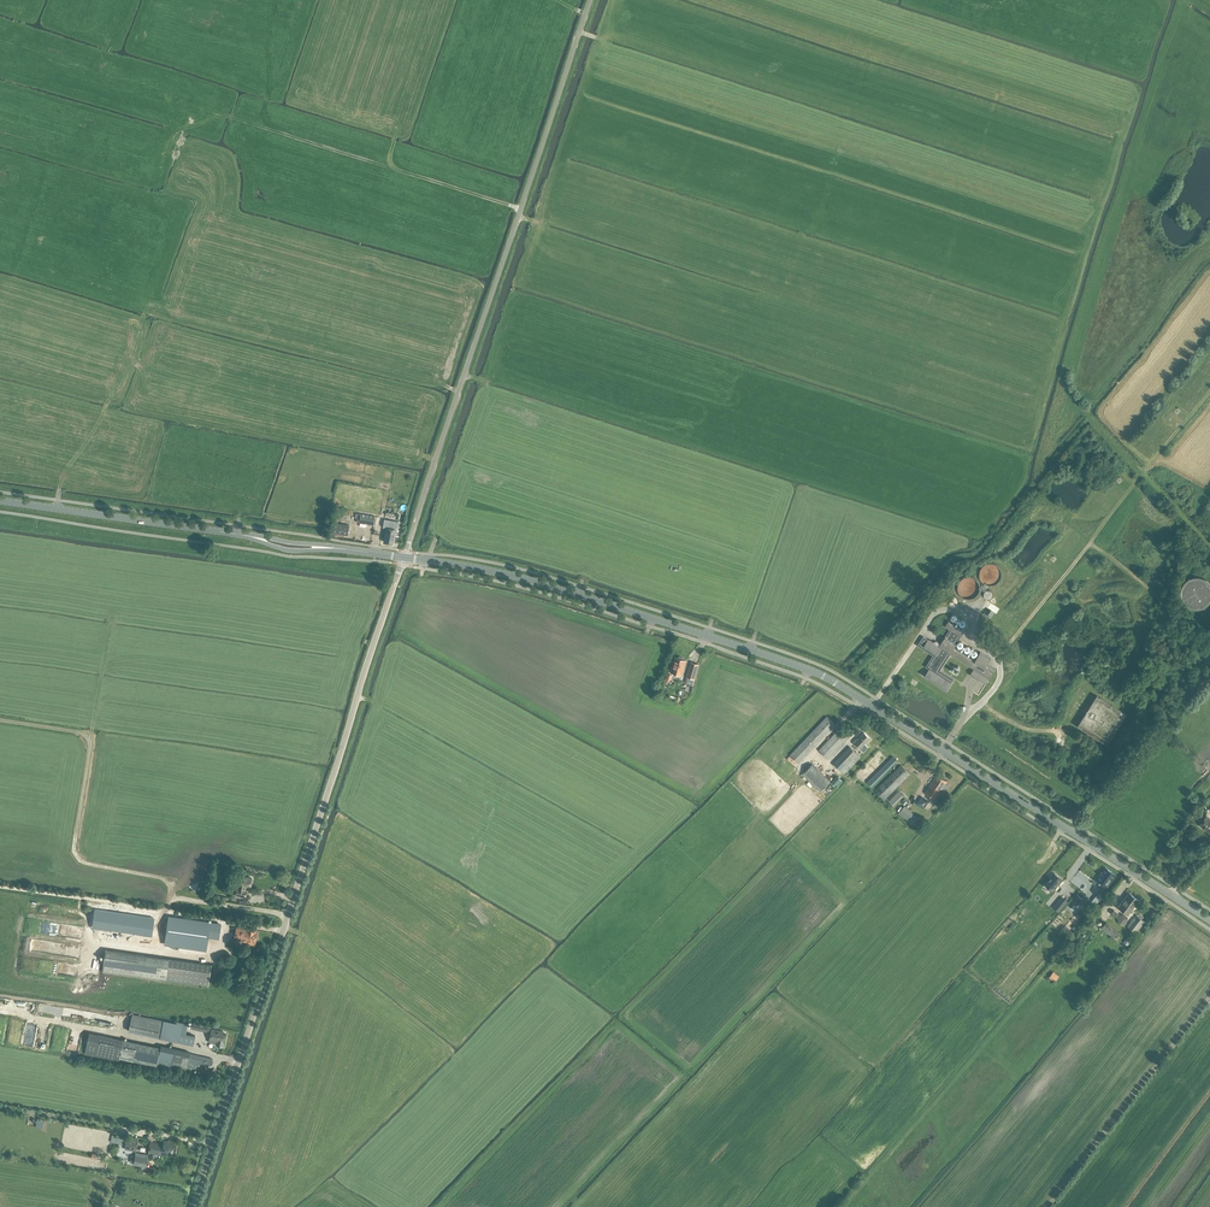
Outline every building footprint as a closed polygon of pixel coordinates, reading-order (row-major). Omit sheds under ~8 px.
[(387,510),(393,510),(393,516),(403,516),(403,512),(400,511),(401,506),(387,506),(387,510)] [(357,518),(356,522),(368,524),(370,524),(374,525),(374,523),(375,516),(374,516),(372,516),(361,514),(360,518),(357,518)] [(384,519),(383,527),(386,528),(386,532),(395,534),(396,534),(397,529),(398,528),(399,522),(398,522),(384,519)] [(347,535),(349,525),(333,522),(331,532),(347,535)] [(384,536),(383,542),(384,542),(386,542),(387,542),(392,543),(394,544),(394,543),(394,539),(395,537),(395,534),(386,532),(385,532),(384,536)] [(985,584),(988,585),(992,586),(995,585),(998,583),(1000,580),(1001,577),(1002,574),(1001,570),(999,567),(996,565),(993,564),(990,564),(986,564),(983,566),(981,569),(980,572),(980,576),(980,579),(982,582),(985,584)] [(1199,610),(1201,609),(1203,609),(1205,608),(1207,606),(1209,605),(1209,603),(1209,583),(1209,582),(1207,580),(1205,579),(1203,578),(1201,577),(1199,577),(1196,577),(1194,577),(1192,577),(1189,579),(1186,581),(1184,583),(1183,584),(1182,586),(1181,589),(1181,591),(1180,593),(1181,596),(1181,598),(1182,600),(1183,602),(1184,604),(1186,605),(1189,608),(1192,609),(1194,610),(1196,610),(1199,610)] [(958,586),(957,590),(958,593),(960,595),(962,598),(965,599),(968,599),(971,599),(974,597),(977,595),(979,592),(979,588),(978,585),(977,582),(974,579),(971,578),(967,578),(964,578),(961,580),(959,583),(958,586)] [(987,599),(989,599),(991,598),(992,596),(993,594),(992,592),(990,591),(988,590),(985,591),(984,593),(984,596),(985,598),(987,599)] [(923,636),(917,645),(932,655),(933,655),(926,667),(929,669),(925,676),(926,677),(932,680),(936,683),(947,690),(949,686),(954,679),(948,675),(943,672),(940,670),(942,667),(948,658),(950,654),(954,656),(956,658),(961,661),(970,667),(973,669),(974,669),(971,673),(970,675),(973,677),(978,680),(979,679),(981,680),(985,683),(986,683),(986,684),(986,683),(987,683),(994,672),(993,672),(995,669),(987,664),(991,658),(981,652),(975,660),(969,657),(963,653),(960,650),(957,648),(955,647),(954,647),(957,644),(957,643),(960,639),(965,631),(961,628),(958,627),(958,626),(957,626),(956,626),(956,625),(949,621),(945,627),(949,630),(945,637),(939,646),(923,636)] [(682,676),(687,661),(674,657),(670,672),(682,676)] [(688,673),(687,677),(695,680),(699,666),(691,664),(689,670),(688,673)] [(687,677),(684,685),(686,685),(692,687),(695,680),(687,677)] [(1097,695),(1077,726),(1107,745),(1127,714),(1097,695)] [(792,753),(790,755),(794,759),(799,764),(807,755),(836,725),(827,716),(824,719),(823,720),(822,721),(803,741),(802,743),(801,743),(800,745),(799,746),(792,753)] [(839,728),(819,750),(828,759),(835,751),(846,740),(848,737),(849,737),(848,736),(840,728),(839,728)] [(860,749),(870,738),(864,733),(858,739),(857,738),(853,742),(860,749)] [(844,774),(861,757),(849,746),(833,763),(844,774)] [(889,760),(867,782),(872,787),(884,775),(896,763),(898,761),(896,759),(894,757),(893,756),(889,760)] [(821,791),(831,781),(812,764),(803,774),(821,791)] [(881,784),(875,791),(878,794),(879,794),(879,795),(880,795),(883,799),(884,800),(910,774),(911,774),(910,773),(909,772),(908,772),(905,768),(901,764),(888,777),(881,784)] [(858,775),(863,781),(869,776),(866,773),(869,771),(866,768),(858,775)] [(936,776),(925,793),(933,798),(932,799),(934,800),(934,799),(936,800),(937,798),(941,791),(943,788),(944,789),(947,785),(946,784),(948,781),(938,775),(937,775),(937,774),(936,776)] [(836,787),(842,780),(838,776),(832,783),(836,787)] [(893,806),(903,796),(899,791),(889,801),(893,806)] [(924,808),(929,801),(922,796),(917,804),(924,808)] [(904,807),(899,813),(899,814),(902,816),(903,817),(906,820),(909,822),(914,826),(915,826),(919,821),(921,819),(910,811),(905,807),(905,806),(904,807)] [(1199,825),(1203,828),(1207,831),(1209,833),(1209,832),(1209,819),(1206,816),(1199,825)] [(1102,872),(1099,876),(1100,876),(1102,878),(1099,882),(1104,885),(1102,888),(1105,890),(1117,874),(1105,866),(1101,872),(1102,872)] [(1051,878),(1045,885),(1052,890),(1062,879),(1055,873),(1054,874),(1053,873),(1050,877),(1051,878)] [(235,888),(234,895),(246,897),(246,895),(247,890),(246,890),(246,888),(246,887),(251,888),(251,887),(253,878),(251,877),(238,875),(237,880),(236,885),(238,886),(237,889),(235,888)] [(1089,893),(1093,896),(1091,898),(1095,902),(1102,894),(1094,887),(1089,893)] [(1101,912),(1116,895),(1112,892),(1097,909),(1101,912)] [(1128,915),(1140,900),(1129,892),(1118,907),(1128,915)] [(1058,901),(1053,907),(1059,912),(1064,906),(1058,901)] [(1047,917),(1044,920),(1046,922),(1056,912),(1051,908),(1044,915),(1047,917)] [(154,918),(94,909),(92,928),(152,937),(154,918)] [(1119,924),(1125,924),(1127,918),(1122,915),(1118,918),(1119,924)] [(1136,933),(1145,922),(1136,915),(1127,926),(1136,933)] [(165,943),(168,944),(170,944),(185,946),(192,947),(206,949),(208,938),(218,939),(220,925),(207,923),(168,917),(165,943)] [(1106,922),(1101,928),(1111,936),(1110,937),(1109,937),(1110,938),(1112,940),(1113,940),(1114,940),(1117,935),(1119,932),(1116,930),(1108,924),(1106,922)] [(237,927),(234,940),(240,941),(241,941),(241,940),(244,941),(243,942),(244,942),(245,942),(248,943),(247,944),(251,945),(255,946),(258,932),(257,932),(257,929),(247,927),(246,929),(237,927)] [(109,933),(91,930),(90,939),(107,942),(109,933)] [(1075,947),(1081,942),(1072,932),(1066,937),(1075,947)] [(1053,945),(1049,949),(1053,953),(1059,945),(1055,941),(1052,944),(1053,945)] [(31,947),(21,945),(20,952),(29,954),(31,947)] [(106,972),(114,973),(124,975),(136,977),(138,977),(153,979),(159,980),(160,980),(166,981),(166,980),(172,981),(208,987),(210,974),(212,965),(139,954),(130,953),(125,952),(121,951),(106,949),(102,972),(106,972)] [(219,964),(211,973),(213,974),(214,976),(222,967),(219,964)] [(1054,981),(1059,976),(1053,971),(1049,977),(1054,981)] [(132,1015),(128,1031),(178,1042),(177,1042),(193,1046),(195,1036),(179,1033),(181,1026),(148,1019),(132,1015)] [(191,1026),(190,1029),(191,1029),(192,1029),(203,1031),(206,1032),(210,1033),(211,1028),(212,1026),(207,1025),(191,1022),(191,1023),(191,1026)] [(64,1029),(55,1029),(55,1041),(64,1041),(64,1029)] [(223,1047),(224,1043),(226,1032),(211,1029),(209,1042),(217,1043),(216,1045),(223,1047)] [(91,1034),(86,1053),(118,1060),(119,1058),(156,1065),(157,1063),(185,1070),(186,1067),(198,1070),(200,1063),(211,1065),(212,1059),(189,1054),(189,1053),(160,1046),(160,1048),(91,1034)] [(54,1043),(54,1051),(62,1052),(63,1043),(54,1043)] [(120,1136),(118,1143),(122,1144),(126,1145),(125,1150),(128,1150),(130,1150),(132,1151),(136,1152),(138,1141),(138,1140),(133,1140),(129,1139),(127,1139),(127,1137),(125,1137),(120,1136)] [(172,1156),(174,1142),(164,1140),(163,1144),(150,1142),(148,1152),(172,1156)] [(134,1163),(134,1165),(137,1165),(142,1166),(146,1167),(148,1156),(148,1155),(143,1154),(136,1152),(134,1163)]
